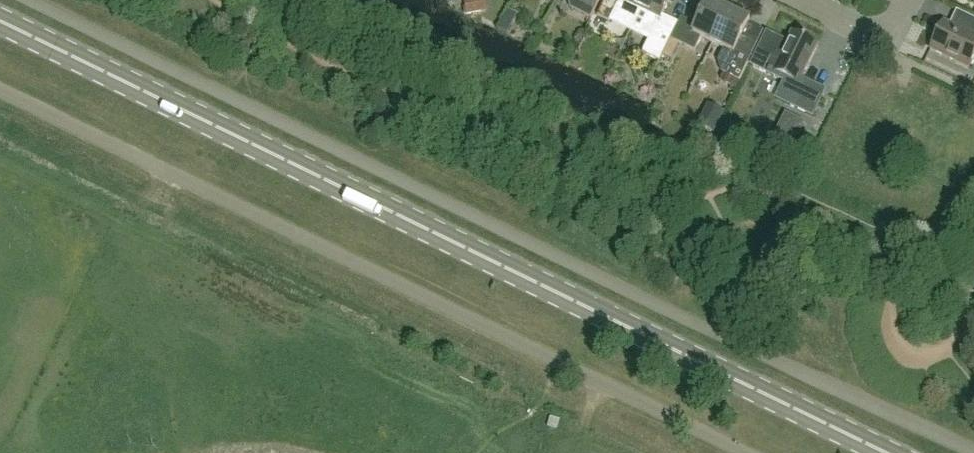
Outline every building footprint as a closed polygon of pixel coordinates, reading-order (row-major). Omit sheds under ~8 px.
[(569,3),(572,9),(591,19),(600,0),(571,0),(569,3)] [(630,32),(645,0),(605,0),(598,16),(610,23),(630,32)] [(630,32),(650,42),(643,54),(659,62),(670,40),(671,40),(679,24),(663,17),(671,0),(645,0),(630,32)] [(682,18),(679,24),(671,40),(695,52),(701,39),(713,44),(729,11),(708,1),(697,26),(682,18)] [(729,11),(713,44),(724,50),(718,62),(724,74),(739,82),(754,52),(739,45),(750,21),(729,11)] [(944,23),(931,50),(969,68),(973,58),(973,37),(944,23)] [(750,65),(784,82),(776,98),(811,116),(824,91),(801,80),(818,46),(792,33),(787,43),(766,32),(750,65)] [(722,113),(708,107),(699,125),(713,131),(722,113)]
